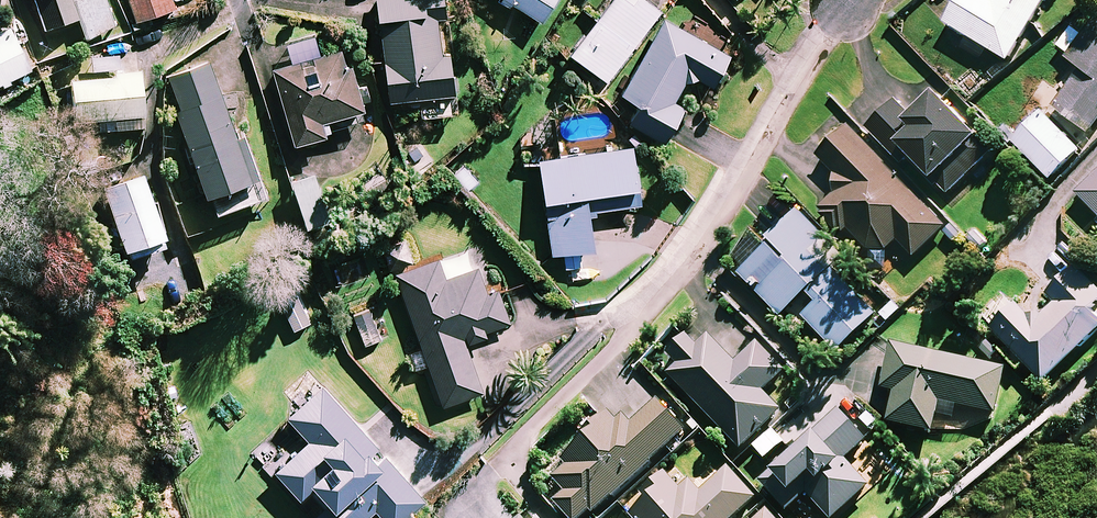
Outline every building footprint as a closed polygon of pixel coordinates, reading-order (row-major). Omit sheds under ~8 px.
[(47,32),(80,19),(87,38),(113,27),(103,0),(85,0),(73,5),(71,0),(35,0),(47,32)] [(138,24),(179,9),(176,0),(130,0),(138,24)] [(444,0),(377,0),(392,105),(420,101),(423,121),(459,116),(450,56),(444,57),(438,22),(447,20),(444,0)] [(496,5),(510,14),(515,7),(542,24),(557,0),(500,0),(496,5)] [(642,0),(615,0),(571,56),(607,83),(660,14),(642,0)] [(1011,64),(1049,0),(965,0),(949,27),(1011,64)] [(731,57),(665,21),(622,97),(641,107),(630,126),(665,145),(685,110),(674,104),(690,76),(713,89),(731,57)] [(1096,22),(1086,37),(1075,29),(1058,52),(1083,71),(1055,109),(1090,135),(1096,126),(1096,22)] [(30,75),(9,33),(0,37),(0,89),(30,75)] [(365,113),(347,50),(275,71),(286,110),(289,109),(299,146),(330,138),(326,124),(365,113)] [(122,72),(120,55),(90,58),(92,75),(122,72)] [(249,165),(210,63),(170,78),(183,113),(178,115),(217,218),(268,198),(255,163),(249,165)] [(143,133),(140,81),(71,85),(74,127),(105,125),(106,135),(143,133)] [(994,154),(940,97),(915,121),(898,103),(870,130),(904,166),(913,158),(950,196),(994,154)] [(1082,153),(1044,115),(1015,143),(1053,182),(1082,153)] [(950,226),(853,129),(822,160),(848,186),(821,212),(845,236),(850,230),(872,251),(888,252),(899,241),(917,259),(950,226)] [(551,256),(563,255),(566,284),(603,281),(602,265),(595,265),(593,252),(590,220),(597,219),(596,213),(641,209),(635,152),(541,161),(551,256)] [(1079,194),(1096,213),(1096,178),(1079,194)] [(167,256),(142,180),(103,193),(128,269),(167,256)] [(331,223),(320,189),(297,196),(308,230),(331,223)] [(845,259),(801,213),(771,241),(775,246),(743,275),(784,318),(810,293),(820,304),(806,318),(840,353),(878,317),(834,270),(845,259)] [(401,235),(378,244),(391,274),(413,265),(401,235)] [(445,281),(438,261),(396,276),(443,408),(483,394),(466,346),(487,338),(485,334),(510,324),(498,291),(487,295),(478,269),(445,281)] [(1079,270),(1051,296),(1059,304),(1036,327),(1018,309),(992,334),(1044,387),(1096,335),(1096,317),(1093,313),(1096,309),(1096,288),(1079,270)] [(388,338),(376,304),(353,313),(366,346),(388,338)] [(789,370),(760,340),(734,365),(709,339),(698,350),(688,339),(670,357),(680,368),(669,378),(742,453),(783,414),(764,394),(789,370)] [(1007,373),(893,348),(883,392),(896,395),(889,426),(933,436),(940,405),(997,418),(1007,373)] [(323,389),(289,420),(310,443),(275,474),(302,504),(314,493),(328,509),(318,517),(370,517),(376,512),(382,517),(408,517),(425,503),(323,389)] [(659,405),(632,431),(614,413),(579,446),(582,449),(552,478),(568,495),(556,506),(567,517),(596,517),(685,433),(659,405)] [(839,415),(761,486),(785,512),(805,494),(827,517),(839,517),(870,489),(846,464),(866,445),(839,415)] [(666,476),(643,496),(650,503),(634,517),(740,517),(757,503),(729,472),(701,496),(690,484),(680,493),(666,476)]
